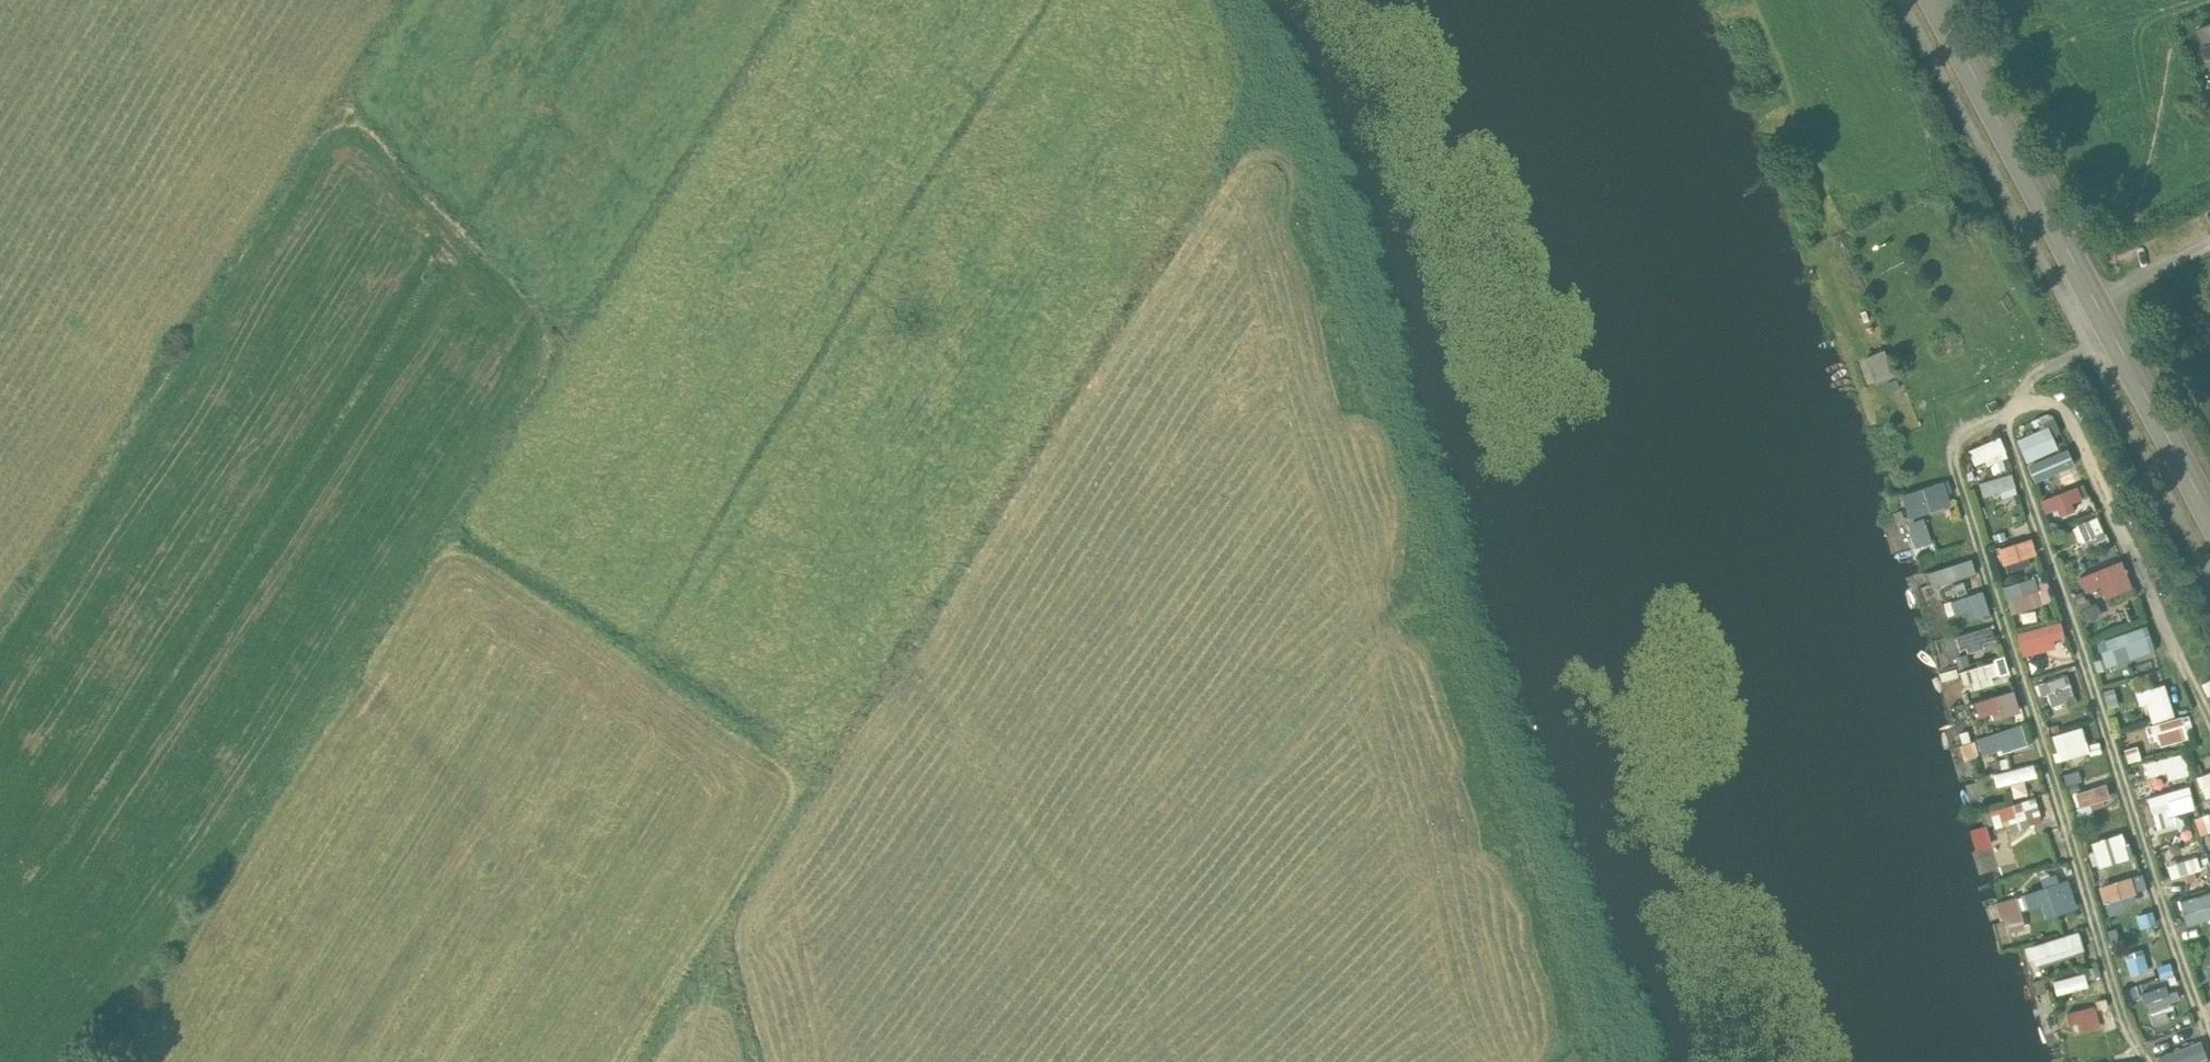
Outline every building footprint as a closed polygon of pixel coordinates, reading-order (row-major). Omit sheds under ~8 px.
[(2198,28),(2206,46),(2201,48),(2208,65),(2209,64),(2209,22),(2198,28)] [(1859,357),(1871,384),(1894,374),(1883,347),(1859,357)] [(2053,410),(2030,418),(2034,428),(2016,435),(2025,459),(2058,446),(2052,432),(2060,429),(2053,410)] [(1999,433),(1967,446),(1975,465),(2007,451),(1999,433)] [(2034,479),(2074,463),(2067,445),(2027,461),(2034,479)] [(1977,480),(1986,500),(2018,487),(2009,467),(1977,480)] [(1900,492),(1908,517),(1952,503),(1945,478),(1900,492)] [(2060,514),(2075,509),(2072,498),(2081,496),(2078,484),(2039,495),(2044,509),(2058,505),(2060,514)] [(1927,514),(1908,519),(1915,546),(1933,541),(1927,514)] [(2085,545),(2107,538),(2099,515),(2078,522),(2085,545)] [(1997,544),(2002,569),(2036,562),(2030,537),(1997,544)] [(2101,583),(2106,596),(2133,584),(2121,556),(2079,574),(2085,590),(2101,583)] [(1972,557),(1911,573),(1915,588),(1976,572),(1972,557)] [(2011,611),(2052,598),(2044,572),(2003,586),(2011,611)] [(1946,612),(1969,609),(1970,615),(1988,613),(1985,590),(1944,597),(1946,612)] [(2056,645),(2054,636),(2065,633),(2061,618),(2016,630),(2022,654),(2056,645)] [(2106,664),(2156,649),(2147,623),(2098,638),(2106,664)] [(1955,633),(1959,651),(1997,642),(1993,624),(1955,633)] [(1992,675),(2009,670),(2005,655),(1962,668),(1968,689),(1994,681),(1992,675)] [(2068,672),(2041,680),(2047,703),(2075,695),(2068,672)] [(2151,672),(2132,675),(2134,687),(2153,684),(2151,672)] [(2201,678),(2209,701),(2209,675),(2201,678)] [(2166,681),(2136,689),(2140,703),(2146,701),(2151,719),(2174,712),(2166,681)] [(1972,699),(1977,715),(2001,707),(2003,714),(2021,709),(2014,687),(1972,699)] [(2153,746),(2188,735),(2181,712),(2146,722),(2153,746)] [(1983,755),(2028,740),(2022,721),(1976,736),(1983,755)] [(2051,730),(2057,757),(2089,750),(2084,723),(2051,730)] [(1966,757),(1980,753),(1976,739),(1962,742),(1966,757)] [(2167,768),(2170,777),(2190,771),(2184,749),(2142,761),(2146,774),(2167,768)] [(1997,784),(2037,774),(2033,761),(1993,772),(1997,784)] [(2202,794),(2209,792),(2209,768),(2197,771),(2202,794)] [(2106,780),(2072,789),(2076,804),(2110,795),(2106,780)] [(2190,783),(2148,794),(2159,832),(2179,826),(2175,812),(2196,806),(2190,783)] [(1989,807),(1995,830),(2042,816),(2035,794),(1989,807)] [(2195,814),(2201,833),(2209,830),(2209,810),(2195,814)] [(2120,828),(2089,840),(2100,866),(2131,854),(2120,828)] [(2167,861),(2171,875),(2201,867),(2197,852),(2167,861)] [(2106,910),(2138,904),(2132,874),(2100,880),(2106,910)] [(2041,903),(2045,916),(2078,905),(2068,876),(2022,891),(2028,908),(2041,903)] [(2209,915),(2209,887),(2178,898),(2186,923),(2209,915)] [(2032,966),(2085,948),(2078,927),(2025,945),(2032,966)] [(2124,950),(2131,972),(2149,966),(2142,945),(2124,950)] [(2085,970),(2052,977),(2055,991),(2089,984),(2085,970)] [(2142,991),(2150,1008),(2177,996),(2168,978),(2142,991)] [(2069,1009),(2075,1032),(2101,1025),(2095,1002),(2069,1009)]
